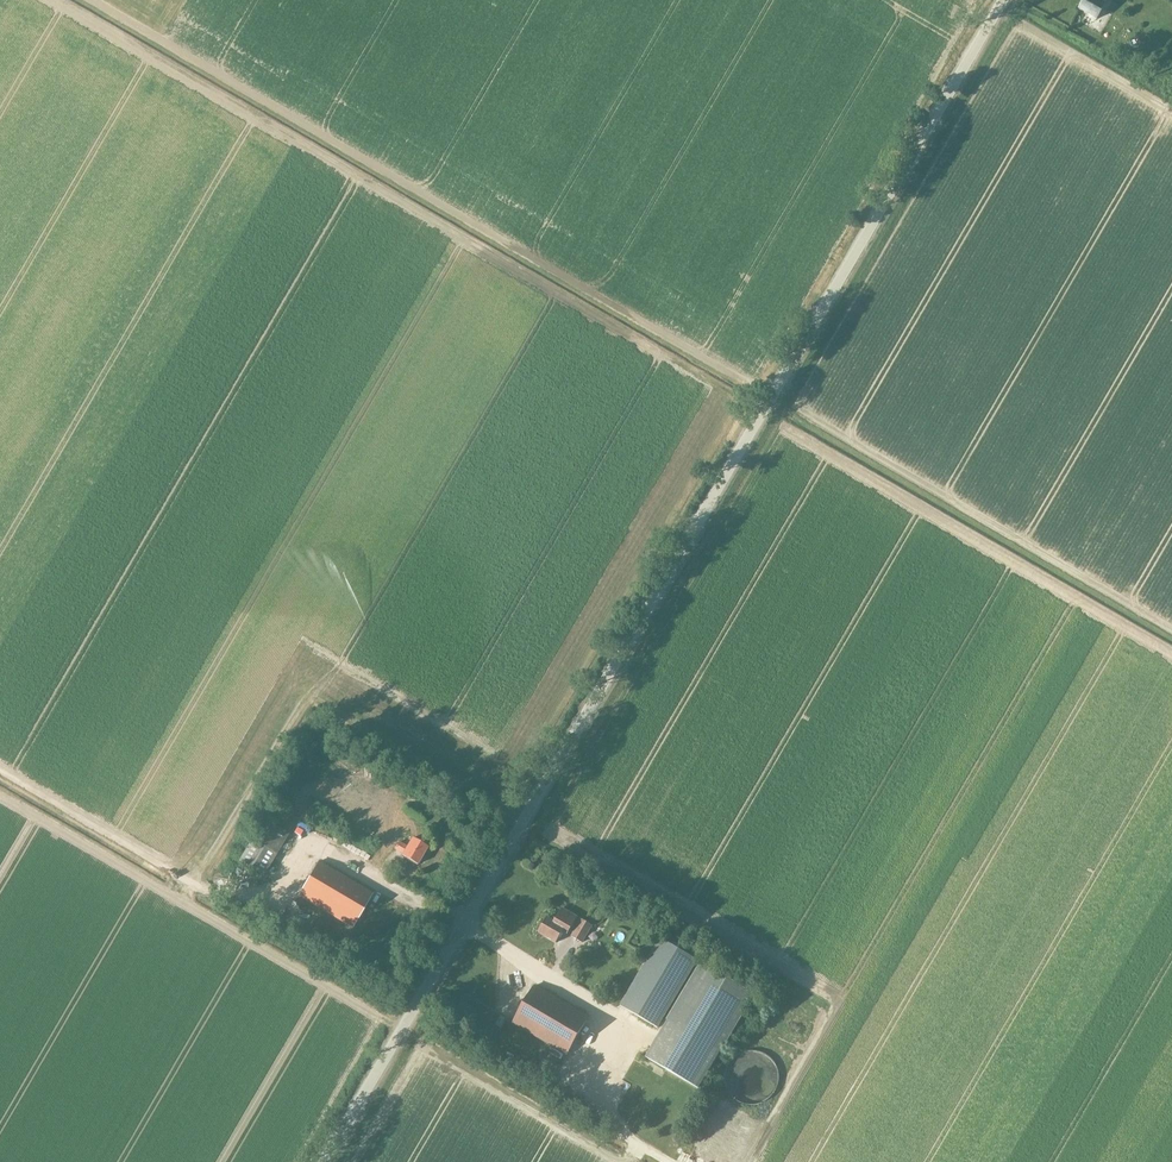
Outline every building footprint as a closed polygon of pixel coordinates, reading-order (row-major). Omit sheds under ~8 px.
[(1078,8),(1096,19),(1105,3),(1103,2),(1104,0),(1083,0),(1078,8)] [(263,875),(287,834),(262,820),(238,861),(263,875)] [(416,865),(427,847),(411,838),(406,847),(398,842),(394,848),(402,853),(401,856),(416,865)] [(352,927),(371,893),(317,861),(298,895),(352,927)] [(537,932),(555,942),(562,930),(567,933),(568,930),(573,932),(571,935),(581,942),(591,925),(581,919),(580,920),(576,917),(576,916),(561,907),(554,921),(546,916),(537,932)] [(659,937),(620,1005),(657,1026),(696,959),(678,948),(682,942),(671,937),(668,942),(659,937)] [(752,993),(699,963),(645,1056),(698,1087),(752,993)] [(534,984),(512,1022),(566,1053),(588,1016),(534,984)] [(757,1051),(751,1050),(744,1051),(738,1053),(733,1057),(729,1061),(726,1067),(724,1073),(724,1080),(725,1086),(728,1092),(732,1097),(738,1101),(744,1103),(750,1104),(757,1104),(763,1102),(769,1098),(774,1093),(777,1087),(778,1080),(778,1074),(776,1067),(773,1061),(769,1056),(763,1053),(757,1051)]
